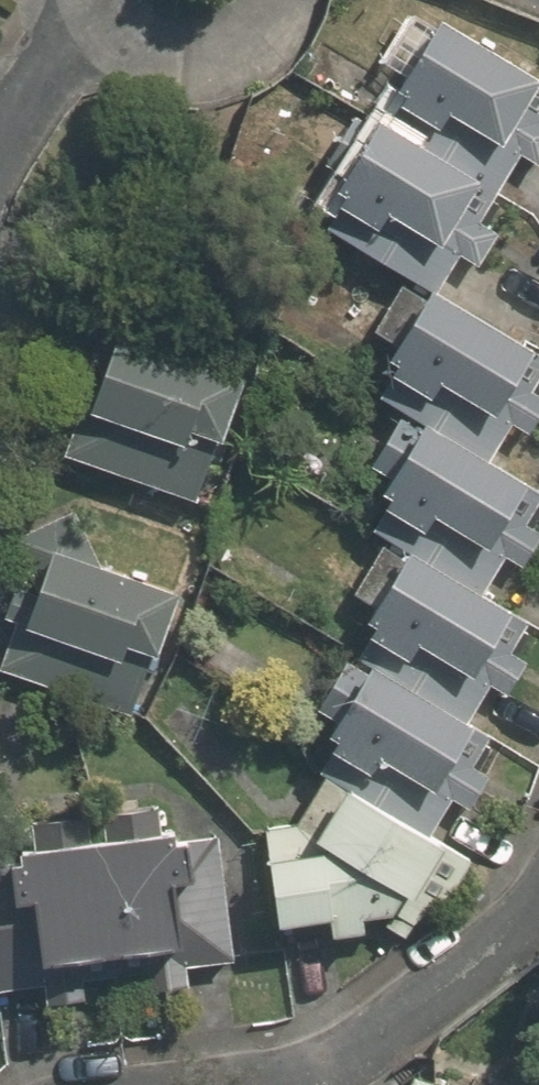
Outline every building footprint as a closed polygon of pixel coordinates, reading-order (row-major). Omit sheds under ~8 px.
[(396,105),(385,122),(499,191),(523,152),(538,161),(538,80),(426,12),(386,77),(406,89),(396,105)] [(344,198),(335,213),(326,228),(418,284),(437,295),(459,259),(479,271),(499,238),(478,225),(499,191),(385,122),(370,113),(365,120),(325,187),(344,198)] [(386,377),(376,393),(412,416),(486,462),(511,422),(530,434),(538,420),(538,394),(531,389),(538,376),(538,360),(437,295),(418,284),(376,350),(396,362),(386,377)] [(95,377),(66,448),(189,497),(238,377),(154,343),(133,295),(71,322),(95,377)] [(380,511),(371,526),(398,542),(481,594),(504,557),(524,569),(538,545),(538,533),(525,524),(538,501),(538,495),(486,462),(412,416),(370,484),(389,496),(380,511)] [(35,591),(6,662),(129,712),(177,592),(93,558),(72,510),(11,536),(35,591)] [(376,622),(367,637),(357,652),(467,721),(491,682),(510,694),(531,661),(511,649),(527,623),(481,594),(398,542),(356,609),(376,622)] [(335,732),(325,747),(317,761),(327,768),(426,831),(450,793),(469,805),(490,772),(470,759),(487,733),(467,721),(357,652),(315,720),(335,732)] [(327,768),(299,820),(268,825),(282,919),(396,908),(414,883),(446,896),(469,855),(426,831),(327,768)] [(2,985),(43,980),(45,998),(83,994),(81,976),(148,969),(150,985),(186,981),(184,964),(227,960),(213,836),(175,840),(174,831),(161,833),(158,806),(102,812),(105,839),(91,840),(88,816),(33,822),(36,847),(0,851),(0,963),(2,985)]
